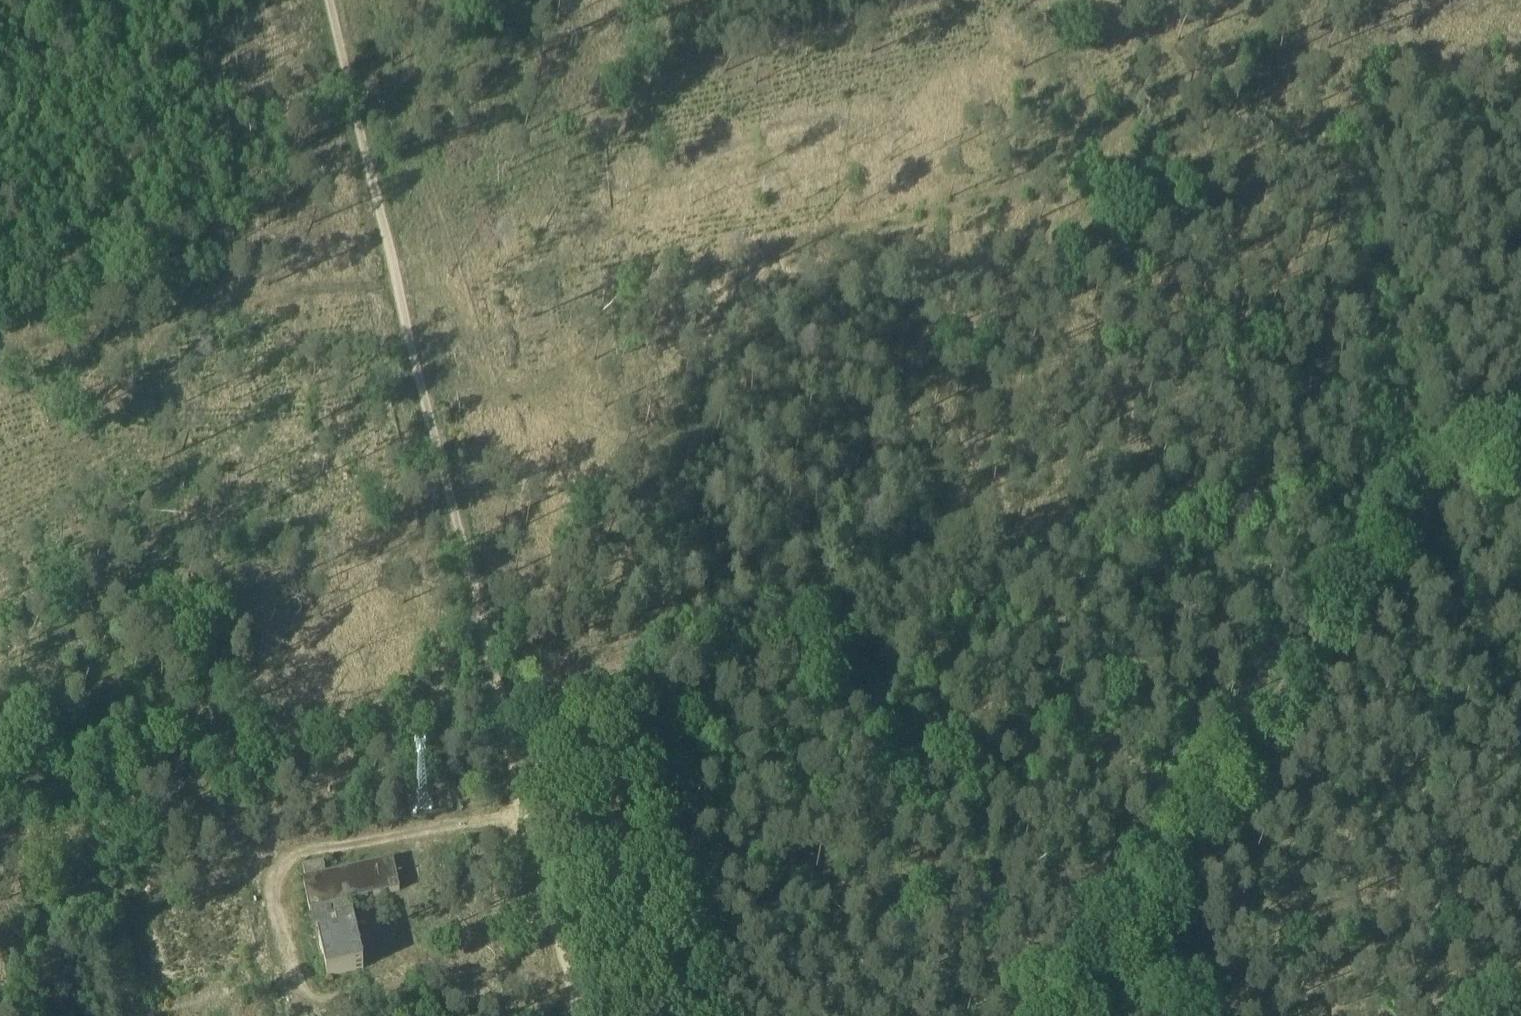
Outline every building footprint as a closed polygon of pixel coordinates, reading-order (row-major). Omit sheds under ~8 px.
[(323,862),(303,867),(305,878),(304,879),(311,909),(312,909),(328,976),(345,973),(364,968),(349,902),(400,890),(393,859),(326,875),(323,862)]
